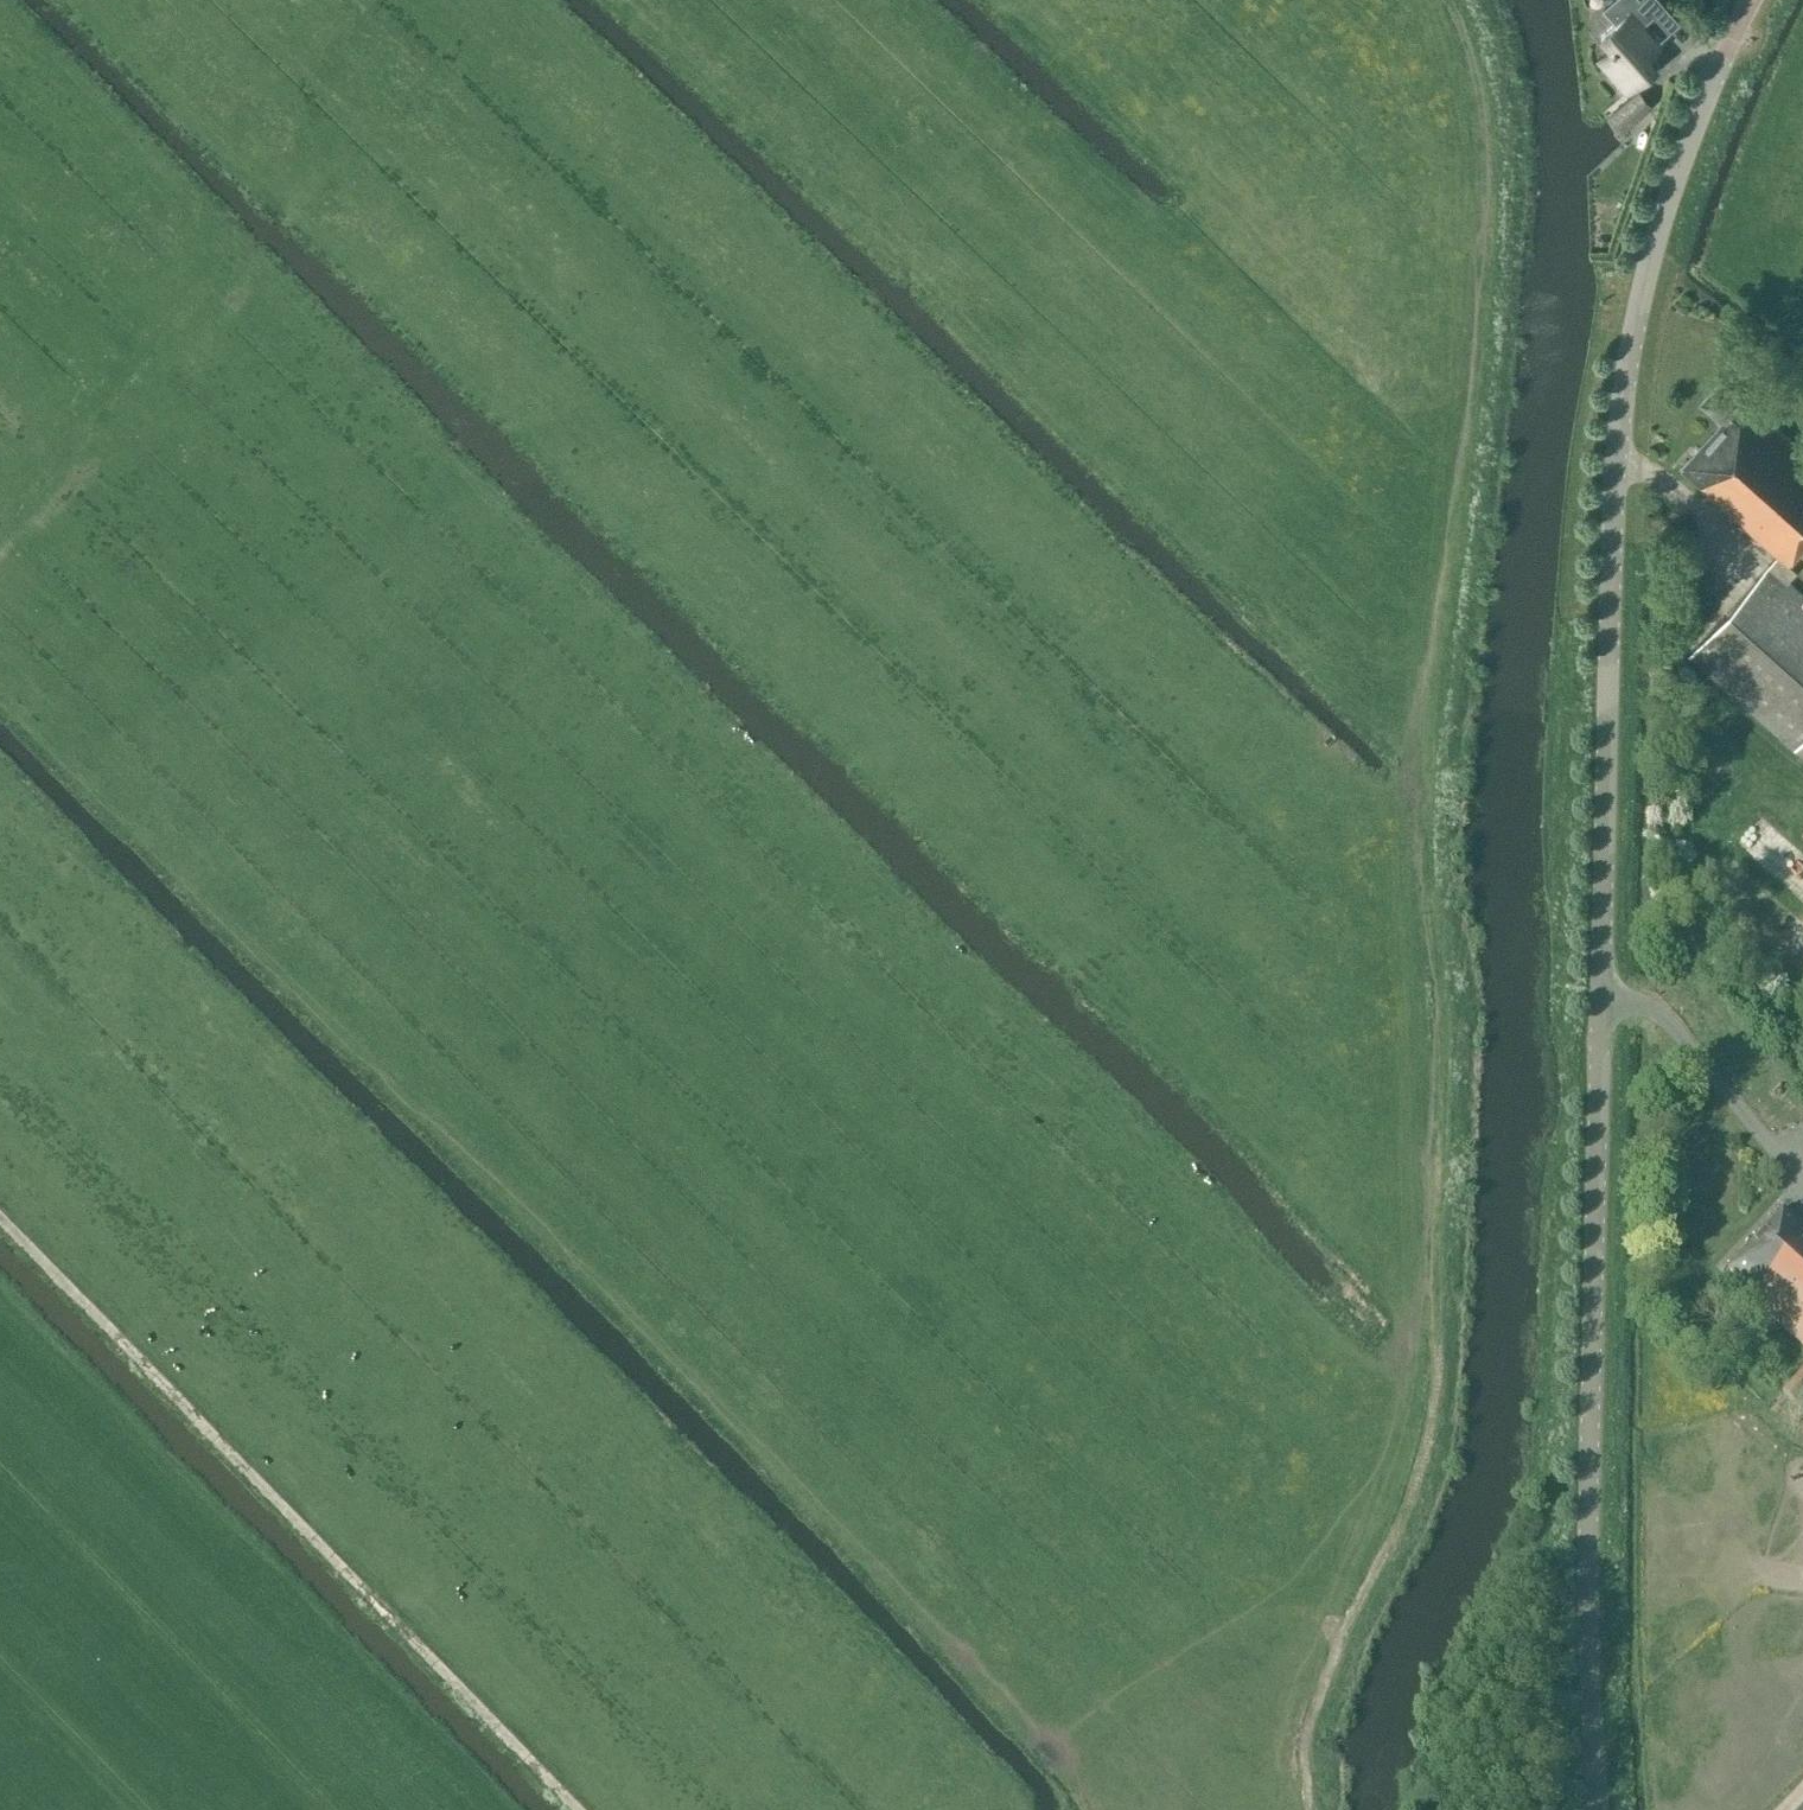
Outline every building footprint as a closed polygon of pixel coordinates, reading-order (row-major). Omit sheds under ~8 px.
[(1641,0),(1614,0),(1603,9),(1616,23),(1601,36),(1610,47),(1596,60),(1626,95),(1659,65),(1651,55),(1660,47),(1642,26),(1654,15),(1641,0)] [(1651,105),(1639,92),(1609,119),(1620,132),(1651,105)] [(1720,382),(1702,402),(1724,421),(1681,469),(1778,556),(1788,564),(1802,548),(1802,452),(1757,412),(1755,414),(1720,382)] [(1778,556),(1690,654),(1802,755),(1802,596),(1787,582),(1797,572),(1788,564),(1778,556)] [(1802,889),(1802,850),(1765,829),(1748,858),(1802,889)] [(1783,1212),(1729,1270),(1756,1294),(1753,1298),(1802,1346),(1802,1230),(1783,1212)]
